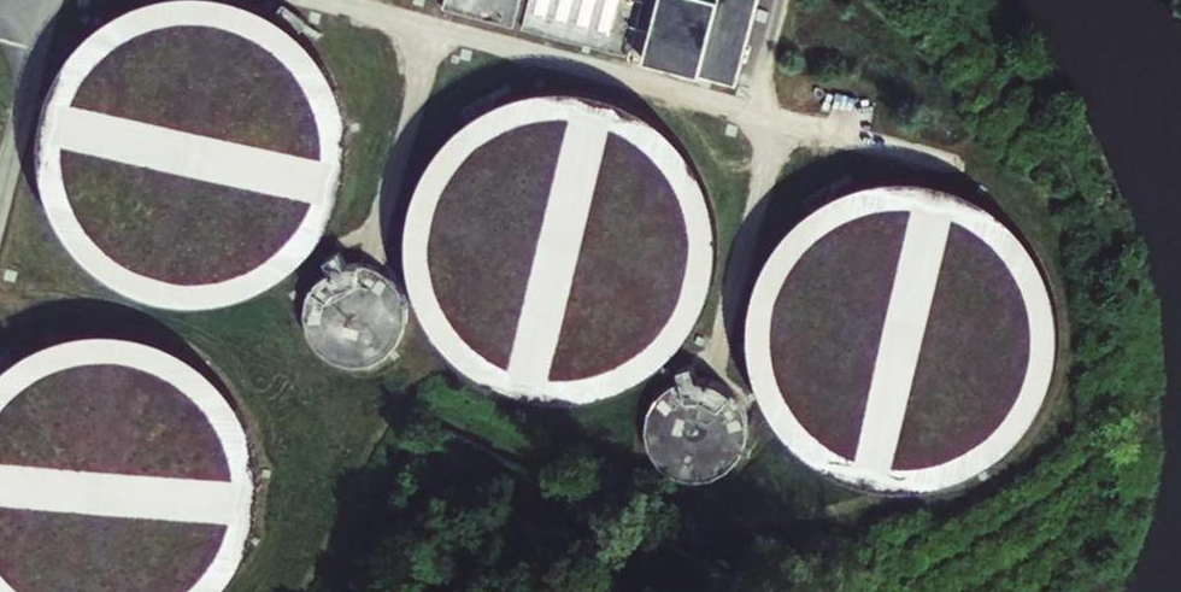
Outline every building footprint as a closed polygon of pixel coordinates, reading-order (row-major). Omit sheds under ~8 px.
[(329,231),(350,181),(352,127),(340,82),(314,43),(279,13),(249,0),(141,0),(102,21),(65,61),(43,112),(41,166),(57,218),(90,261),(136,291),(189,303),(243,296),(291,271),(329,231)] [(443,9),(515,27),(522,0),(446,0),(443,9)] [(523,30),(626,56),(640,0),(530,0),(523,30)] [(644,61),(737,85),(759,0),(660,0),(644,61)] [(658,367),(695,327),(716,277),(719,222),(706,177),(681,138),(645,108),(602,90),(555,85),(509,94),(468,117),(431,157),(410,207),(407,261),(423,313),(456,356),(502,386),(555,398),(609,391),(658,367)] [(1006,451),(1043,411),(1064,361),(1067,307),(1054,262),(1029,223),(993,193),(950,174),(903,170),(857,179),(816,201),(779,241),(758,291),(755,346),(771,398),(804,441),(850,471),(903,483),(957,476),(1006,451)] [(356,364),(373,361),(388,353),(400,341),(407,325),(408,307),(403,291),(393,277),(378,267),(361,263),(349,264),(340,250),(328,258),(334,269),(328,272),(317,283),(310,297),(307,312),(309,327),(315,341),(326,352),(339,360),(356,364)] [(241,570),(262,520),(265,466),(252,421),(227,382),(191,352),(148,333),(101,329),(55,338),(14,360),(0,376),(0,591),(221,591),(241,570)] [(701,479),(719,477),(735,468),(746,455),(753,439),(753,422),(749,405),(738,391),(723,381),(711,377),(700,376),(695,363),(679,368),(684,380),(673,386),(661,398),(655,411),(652,426),(654,441),(660,455),(670,467),(684,475),(701,479)]
